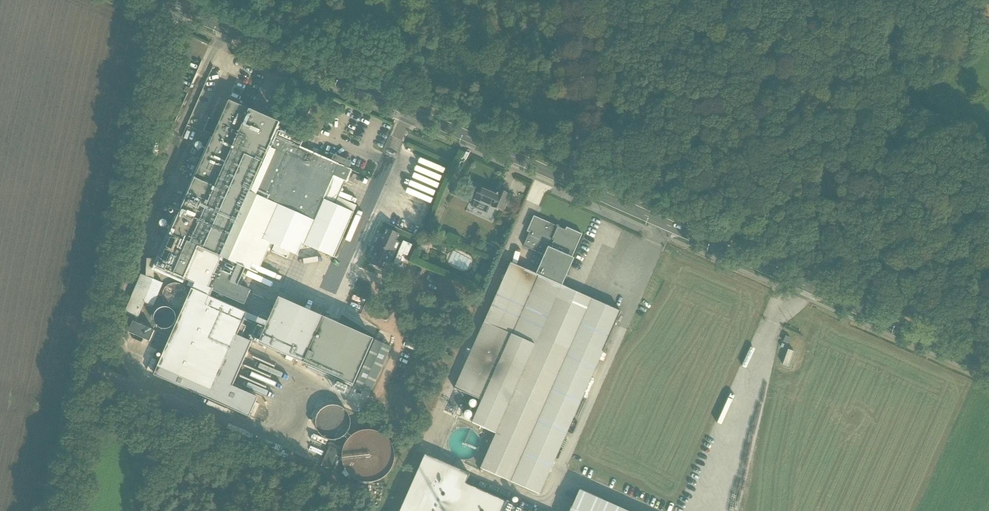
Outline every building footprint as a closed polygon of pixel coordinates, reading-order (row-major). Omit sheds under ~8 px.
[(221,124),(210,119),(205,132),(215,137),(157,269),(194,284),(154,376),(249,417),(258,398),(233,387),(252,343),(242,339),(247,327),(242,325),(245,319),(257,324),(248,341),(258,345),(259,344),(270,321),(261,317),(260,319),(209,298),(212,291),(245,305),(251,291),(238,286),(246,269),(258,274),(271,244),(297,256),(303,244),(334,258),(354,213),(335,205),(352,171),(301,149),(304,140),(277,129),(279,124),(231,102),(221,124)] [(416,174),(413,189),(438,195),(439,189),(441,190),(443,183),(444,183),(446,176),(448,177),(451,163),(449,162),(447,168),(422,162),(419,175),(416,174)] [(489,209),(505,216),(513,198),(503,194),(500,199),(479,190),(470,209),(486,216),(489,209)] [(539,494),(620,313),(560,286),(583,234),(535,213),(521,245),(543,254),(534,275),(511,265),(445,412),(495,434),(480,468),(539,494)] [(376,261),(393,268),(406,238),(389,231),(376,261)] [(424,253),(432,255),(436,241),(428,239),(424,253)] [(328,268),(333,270),(336,260),(332,258),(328,268)] [(164,286),(145,278),(134,303),(153,311),(164,286)] [(186,298),(186,295),(186,293),(185,291),(183,287),(181,286),(179,285),(176,284),(174,284),(172,284),(170,285),(168,286),(166,287),(165,289),(164,291),(163,293),(163,295),(163,298),(164,300),(165,302),(167,304),(169,306),(171,306),(175,307),(177,307),(179,306),(182,304),(184,302),(185,300),(186,298)] [(270,321),(259,344),(354,386),(374,340),(279,299),(270,321)] [(175,320),(175,318),(175,315),(175,313),(173,310),(171,309),(169,308),(166,307),(161,308),(158,310),(157,311),(156,314),(155,317),(155,321),(156,323),(158,325),(161,327),(165,328),(167,328),(170,327),(173,325),(175,322),(175,320)] [(150,331),(150,328),(149,325),(147,321),(145,319),(141,318),(137,319),(135,319),(133,321),(132,323),(131,324),(130,328),(131,332),(132,335),(134,336),(136,338),(139,339),(143,338),(145,337),(147,336),(148,334),(149,332),(150,331)] [(350,461),(356,485),(387,493),(389,485),(396,476),(402,474),(405,461),(402,451),(397,447),(396,442),(386,435),(383,434),(368,424),(360,421),(361,414),(347,404),(323,398),(321,398),(316,404),(307,407),(311,420),(318,425),(323,444),(323,443),(327,447),(329,453),(326,466),(334,468),(337,464),(338,458),(350,461)] [(465,485),(468,477),(428,460),(406,510),(527,510),(465,485)] [(583,494),(576,510),(622,510),(583,494)]
